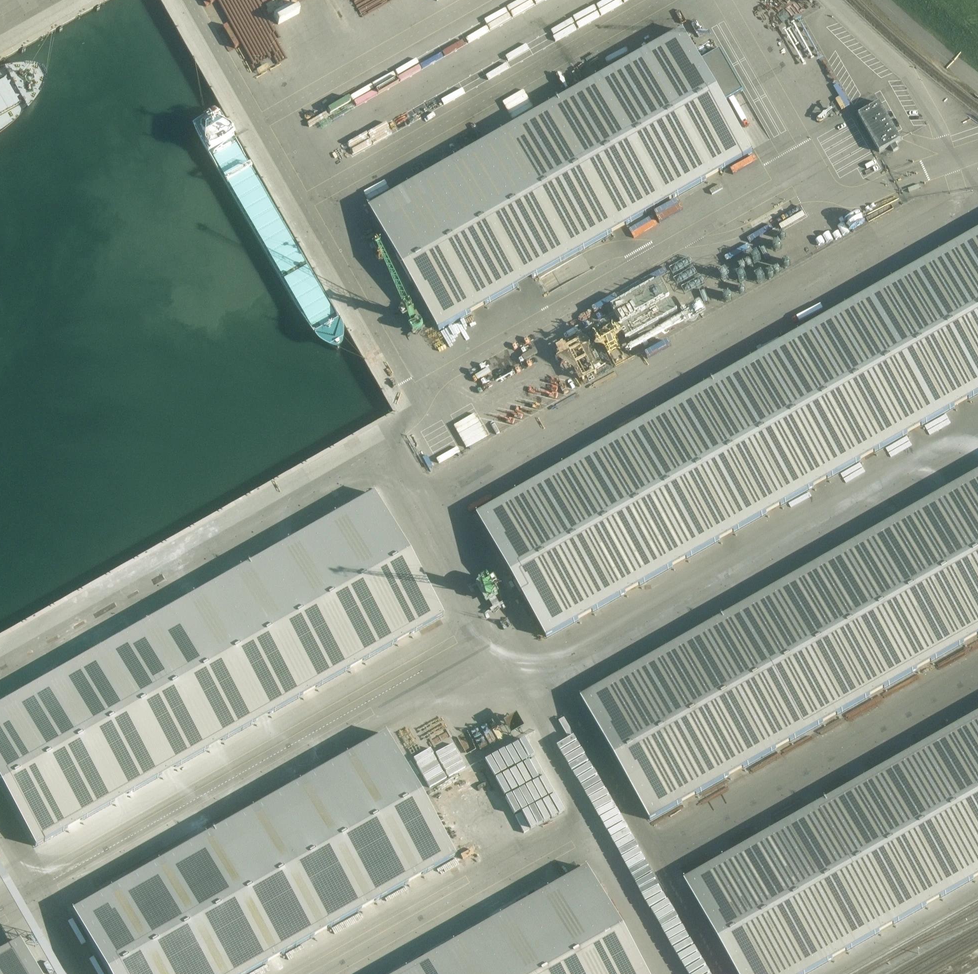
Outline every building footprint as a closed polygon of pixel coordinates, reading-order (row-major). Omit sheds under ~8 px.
[(696,16),(691,0),(680,0),(686,19),(696,16)] [(370,209),(439,331),(752,153),(683,31),(370,209)] [(880,102),(858,115),(879,152),(890,146),(893,152),(899,148),(896,143),(901,140),(880,102)] [(477,516),(546,638),(977,393),(977,232),(477,516)] [(581,699),(650,820),(977,635),(977,474),(581,699)] [(0,705),(0,785),(35,847),(443,616),(374,494),(0,705)] [(684,881),(737,973),(805,973),(977,876),(977,715),(684,881)] [(72,912),(107,973),(246,973),(454,856),(385,734),(72,912)] [(445,791),(470,780),(458,752),(460,752),(456,744),(430,756),(445,791)] [(398,973),(645,973),(585,868),(398,973)] [(0,953),(0,973),(38,973),(20,941),(0,953)]
